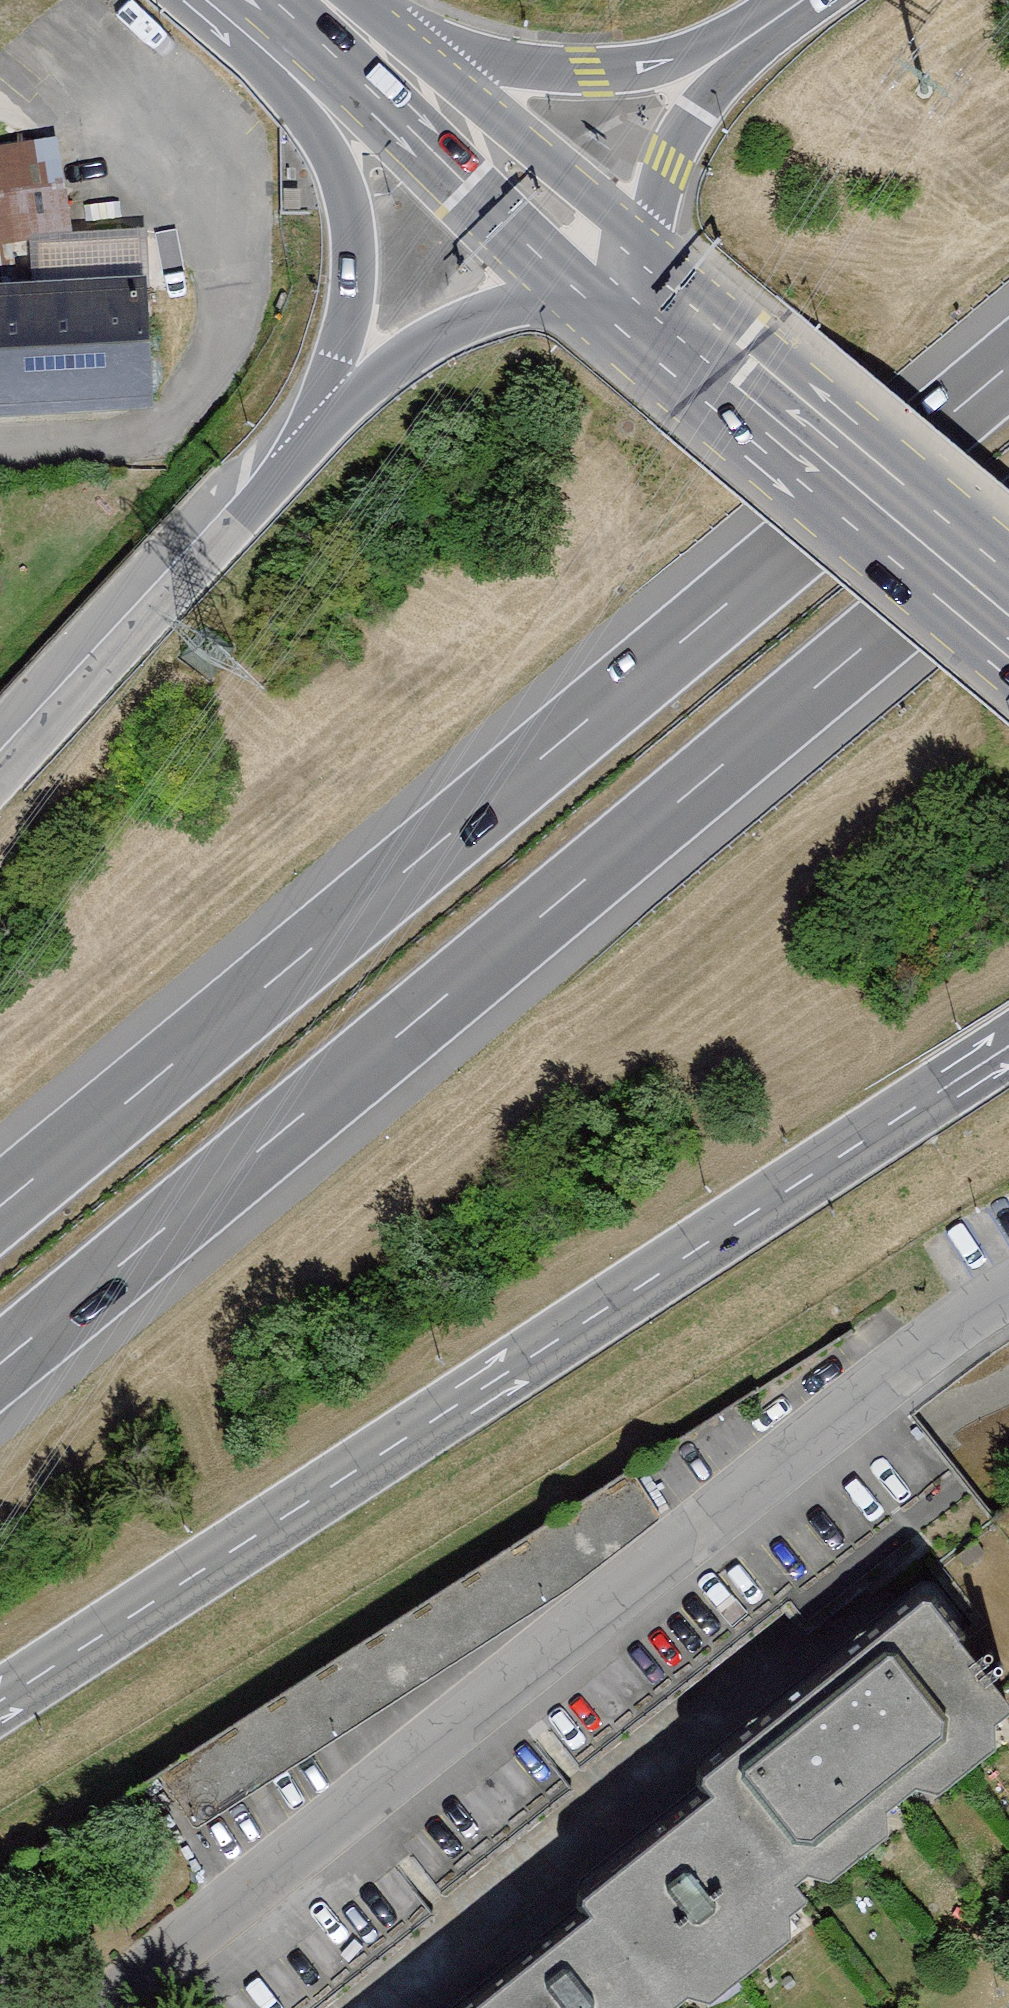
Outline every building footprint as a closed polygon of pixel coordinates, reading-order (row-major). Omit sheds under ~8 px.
[(0,151),(0,242),(58,232),(42,143),(0,151)] [(0,291),(0,420),(155,408),(143,279),(0,291)] [(626,1477),(152,1783),(188,1833),(656,1523),(626,1477)] [(935,1610),(817,1709),(908,1816),(923,1804),(948,1810),(1005,1763),(1005,1739),(1008,1735),(1008,1702),(935,1610)] [(895,1827),(908,1816),(817,1709),(716,1794),(725,1805),(803,1898),(814,1888),(837,1896),(896,1852),(895,1827)] [(803,1898),(725,1805),(588,1914),(600,1927),(670,2007),(728,2007),(797,1953),(795,1928),(814,1912),(803,1898)] [(600,1927),(499,2007),(670,2007),(600,1927)]
